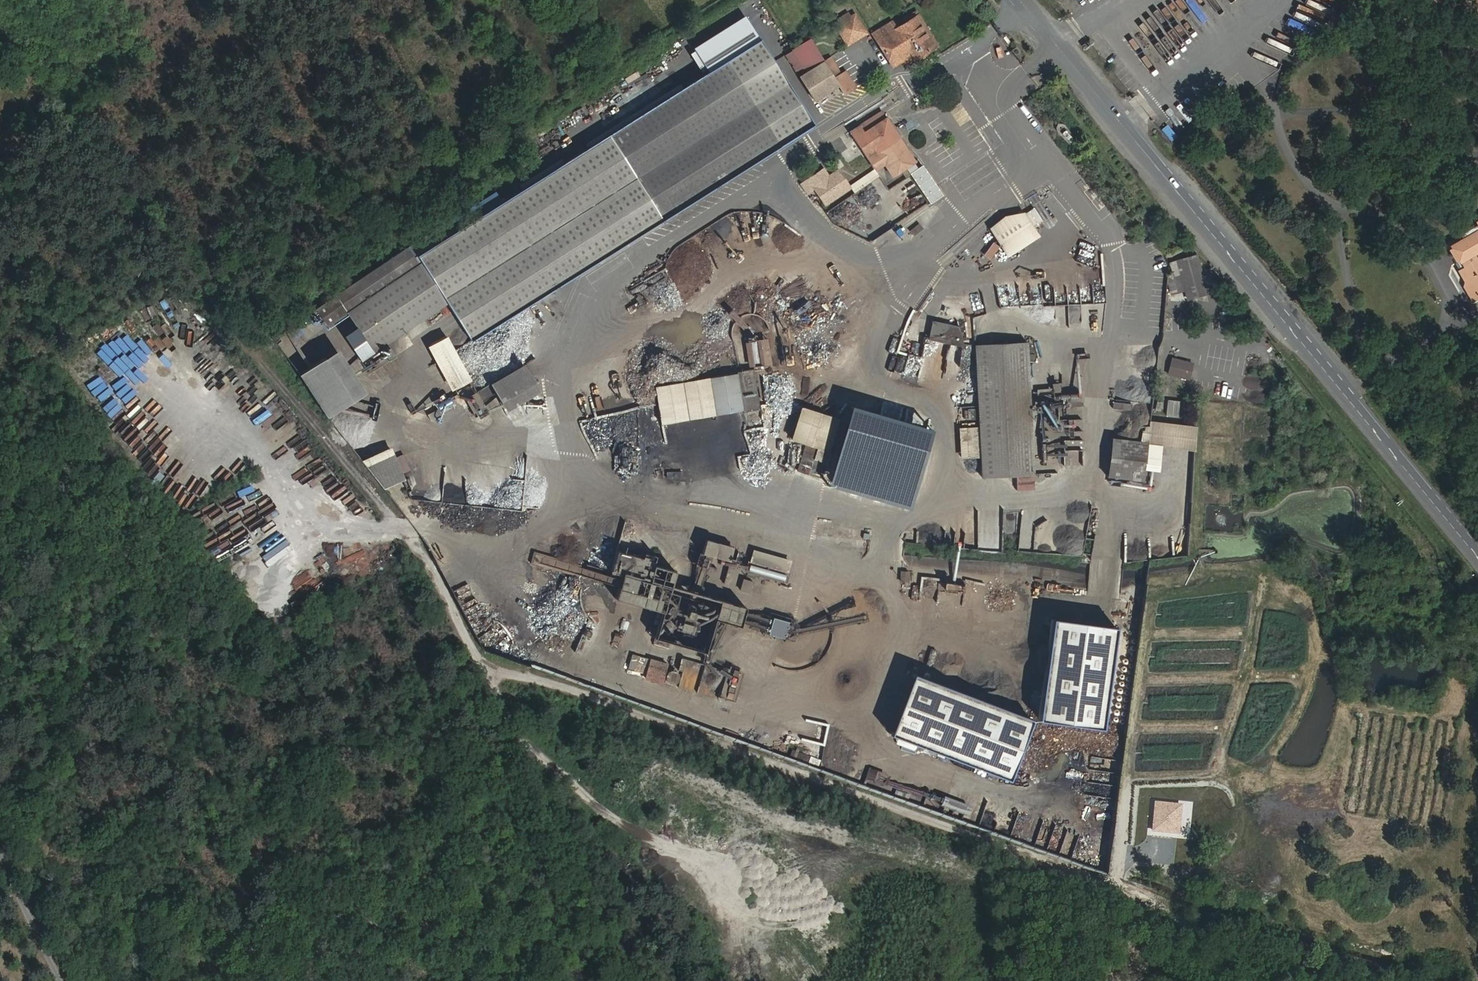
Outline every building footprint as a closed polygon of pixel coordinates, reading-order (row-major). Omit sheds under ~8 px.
[(865,32),(854,15),(850,18),(847,13),(838,19),(841,23),(837,26),(848,43),(865,32)] [(937,45),(918,15),(915,16),(934,46),(937,45)] [(934,46),(915,16),(896,28),(892,21),(872,34),(891,65),(902,58),(910,53),(913,59),(934,46)] [(759,38),(517,190),(571,276),(812,122),(759,38)] [(823,61),(809,39),(793,50),(802,64),(806,71),(823,61)] [(1015,58),(1021,53),(1016,46),(1010,52),(1015,58)] [(802,64),(793,50),(786,54),(795,69),(802,64)] [(913,59),(910,53),(902,58),(906,64),(913,59)] [(856,87),(846,71),(840,74),(830,56),(823,60),(844,94),(856,87)] [(838,85),(823,62),(800,77),(814,100),(838,85)] [(914,161),(882,110),(850,130),(875,169),(884,163),(892,176),(914,161)] [(850,188),(838,170),(828,177),(822,169),(801,183),(807,193),(814,188),(825,204),(850,188)] [(848,183),(851,190),(877,177),(873,170),(848,183)] [(571,276),(517,190),(501,200),(415,257),(407,246),(358,279),(335,295),(347,312),(373,351),(447,301),(471,339),(571,276)] [(415,257),(501,200),(494,190),(479,199),(407,246),(415,257)] [(1455,219),(1460,204),(1452,201),(1447,216),(1455,219)] [(1467,227),(1471,234),(1476,231),(1477,235),(1477,220),(1467,227)] [(922,228),(919,224),(910,231),(913,235),(922,228)] [(1476,231),(1471,234),(1451,246),(1452,248),(1458,258),(1464,269),(1468,275),(1465,282),(1464,286),(1472,300),(1477,296),(1477,235),(1476,231)] [(990,260),(999,247),(992,242),(983,255),(990,260)] [(1458,258),(1452,248),(1450,249),(1456,260),(1458,258)] [(1206,294),(1196,257),(1178,262),(1187,296),(1199,293),(1200,295),(1206,294)] [(1468,275),(1464,269),(1460,271),(1465,282),(1468,275)] [(305,340),(347,312),(335,295),(294,323),(305,340)] [(145,307),(147,319),(154,317),(152,306),(145,307)] [(1069,326),(1080,326),(1080,306),(1069,306),(1069,326)] [(1197,319),(1196,306),(1183,307),(1184,320),(1197,319)] [(975,330),(974,316),(956,321),(957,326),(959,326),(961,333),(975,330)] [(961,333),(959,326),(957,326),(932,320),(927,340),(964,347),(961,333)] [(107,323),(102,336),(110,339),(115,326),(107,323)] [(922,337),(912,335),(909,352),(919,354),(922,337)] [(138,351),(143,345),(136,340),(131,346),(138,351)] [(1033,474),(1027,342),(974,344),(977,408),(978,419),(981,477),(1016,475),(1033,474)] [(153,348),(148,353),(158,362),(162,357),(153,348)] [(366,392),(338,348),(299,373),(327,417),(366,392)] [(127,353),(119,362),(128,371),(136,362),(127,353)] [(438,360),(441,367),(452,362),(458,374),(461,372),(452,353),(438,360)] [(1189,379),(1193,363),(1172,358),(1168,374),(1189,379)] [(166,361),(162,365),(172,376),(177,371),(166,361)] [(539,390),(523,363),(490,383),(505,410),(539,390)] [(759,409),(753,368),(737,371),(737,372),(743,410),(743,412),(759,409)] [(743,410),(737,372),(709,377),(715,414),(743,410)] [(1166,399),(1165,415),(1177,416),(1179,400),(1166,399)] [(978,419),(977,408),(968,408),(968,419),(978,419)] [(137,414),(132,424),(145,429),(149,419),(137,414)] [(278,431),(286,425),(278,414),(269,420),(278,431)] [(1081,436),(1081,418),(1067,418),(1068,436),(1081,436)] [(957,425),(957,457),(975,457),(975,425),(957,425)] [(116,427),(115,454),(131,455),(130,470),(150,471),(151,451),(139,450),(139,439),(130,438),(131,428),(116,427)] [(1142,480),(1146,442),(1111,438),(1106,476),(1142,480)] [(826,483),(880,498),(892,458),(837,443),(826,483)] [(813,459),(816,447),(804,444),(796,470),(808,474),(809,471),(813,459)] [(826,463),(830,452),(816,447),(813,459),(826,463)] [(1081,452),(1071,452),(1071,464),(1081,464),(1081,452)] [(405,478),(394,453),(365,466),(383,488),(405,478)] [(336,483),(326,469),(323,470),(315,458),(302,466),(307,473),(294,482),(304,497),(299,500),(305,509),(319,499),(313,490),(321,484),(325,490),(336,483)] [(822,476),(826,463),(813,459),(809,471),(822,476)] [(637,461),(635,468),(650,472),(652,465),(637,461)] [(776,475),(793,478),(794,471),(777,467),(776,475)] [(1216,483),(1218,470),(1211,469),(1209,482),(1216,483)] [(1034,489),(1033,474),(1016,475),(1016,490),(1034,489)] [(808,487),(810,480),(801,477),(799,484),(808,487)] [(252,506),(263,500),(257,487),(246,493),(252,506)] [(233,495),(240,507),(196,536),(207,552),(262,515),(244,488),(233,495)] [(364,505),(360,508),(366,518),(371,515),(364,505)] [(333,519),(347,512),(343,506),(330,513),(333,519)] [(274,539),(265,549),(269,553),(278,543),(274,539)] [(260,575),(272,565),(264,556),(252,565),(260,575)] [(278,561),(270,572),(281,580),(289,569),(278,561)] [(593,571),(592,576),(607,580),(609,575),(593,571)] [(748,573),(745,585),(752,587),(755,575),(748,573)] [(628,603),(620,594),(610,603),(619,612),(620,611),(627,605),(628,603)] [(674,620),(653,595),(641,606),(661,630),(674,620)] [(629,621),(636,614),(627,605),(620,611),(629,621)] [(1105,623),(1107,613),(1099,612),(1097,622),(1105,623)] [(778,637),(784,620),(767,614),(762,632),(778,637)] [(1133,628),(1135,617),(1126,616),(1125,626),(1133,628)] [(645,639),(649,624),(643,623),(640,637),(645,639)] [(619,664),(631,668),(635,654),(624,650),(619,664)] [(639,677),(659,683),(665,662),(645,656),(639,677)] [(731,701),(740,674),(707,663),(698,691),(731,701)] [(675,688),(681,675),(665,668),(659,681),(675,688)] [(1006,777),(1027,716),(902,672),(880,733),(1006,777)] [(1177,833),(1180,806),(1155,803),(1152,831),(1177,833)] [(1129,831),(1131,815),(1119,814),(1118,830),(1129,831)] [(1030,836),(1022,834),(1019,844),(1046,851),(1053,822),(1035,817),(1030,836)]
